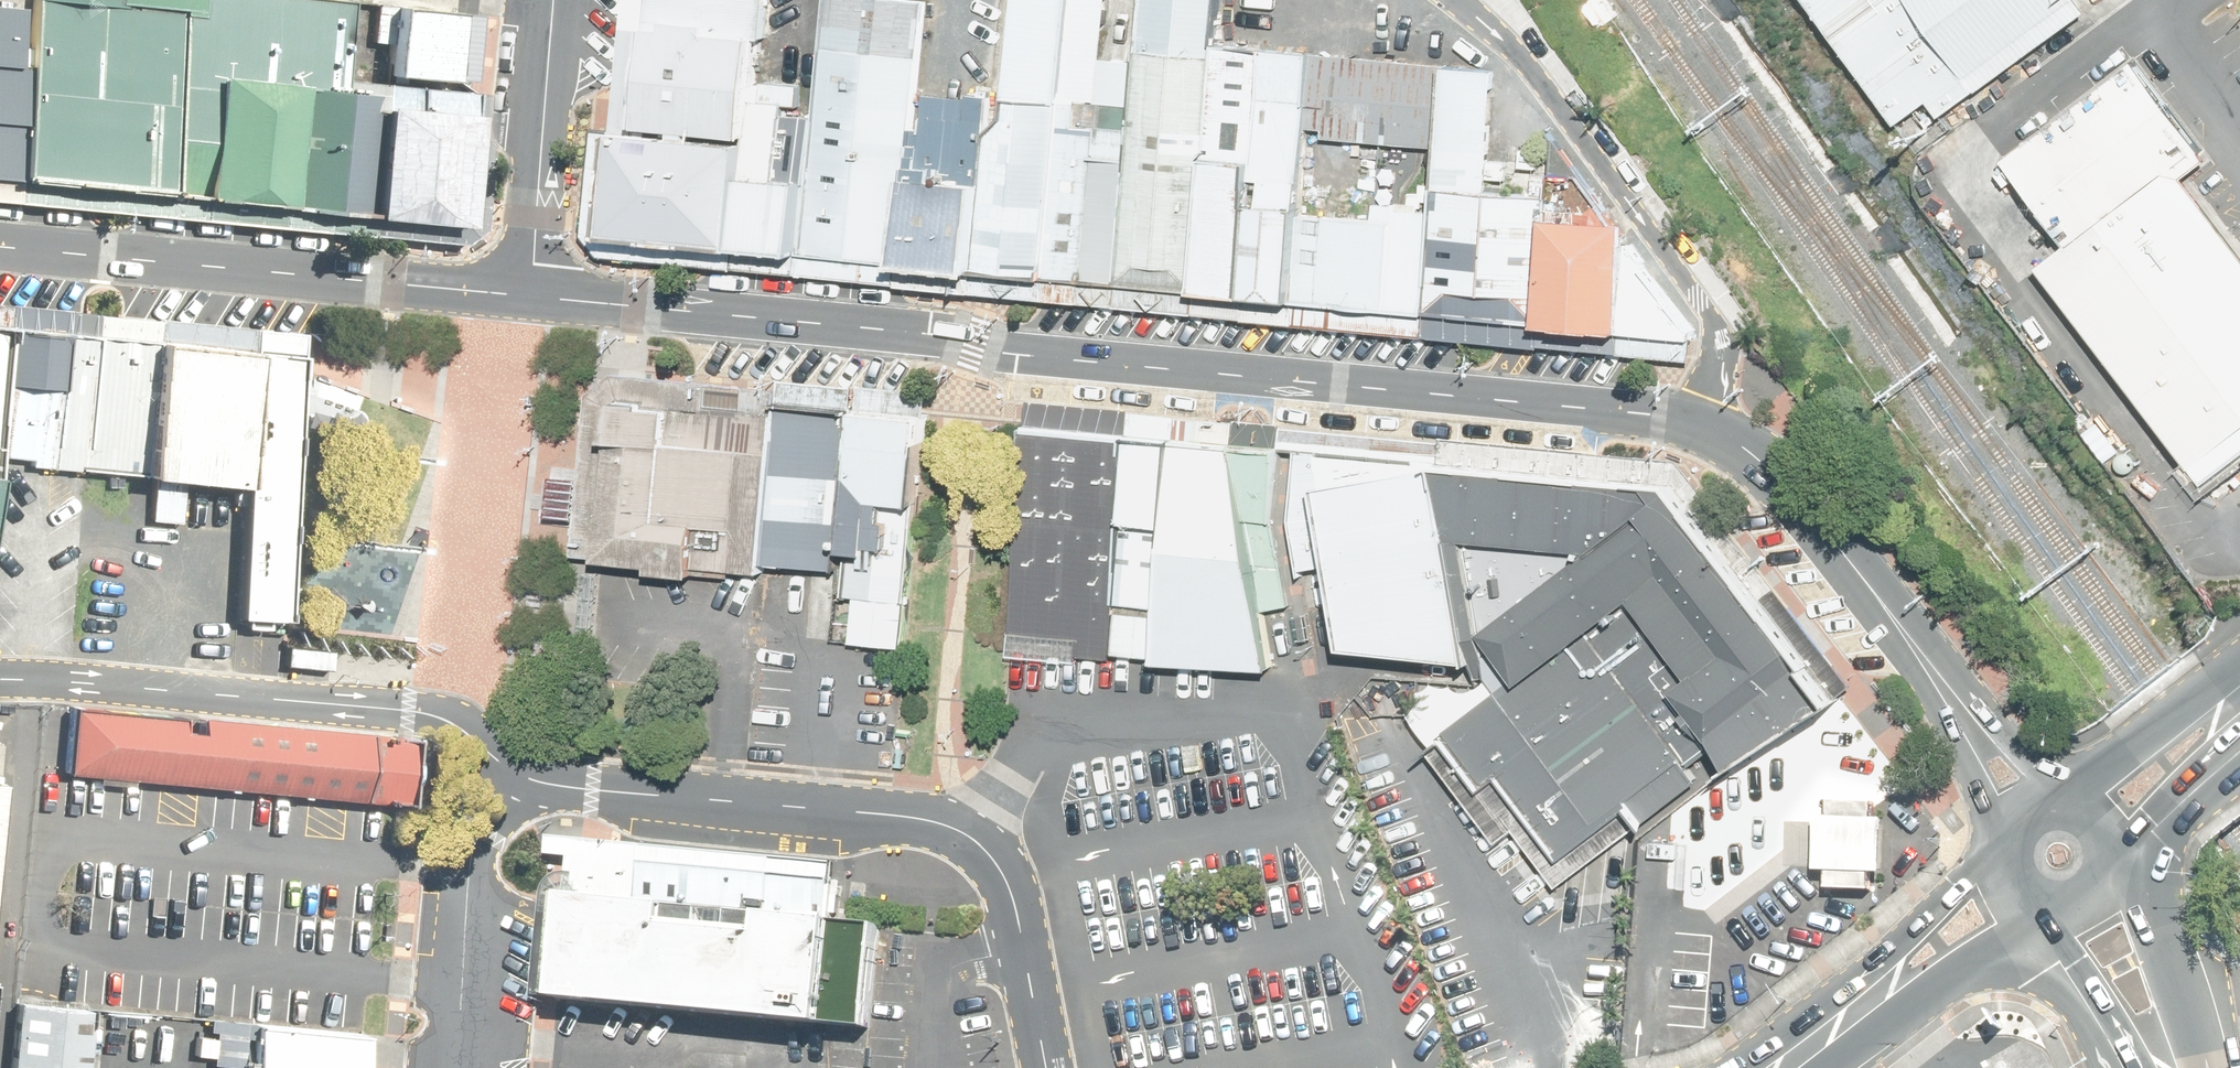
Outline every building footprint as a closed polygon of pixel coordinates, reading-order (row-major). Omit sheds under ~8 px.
[(9,181),(277,208),(292,88),(336,94),(337,82),(344,2),(319,0),(31,0),(29,12),(9,181)] [(632,135),(744,145),(748,113),(754,40),(763,40),(766,0),(646,0),(632,135)] [(780,247),(879,253),(884,173),(893,3),(829,0),(793,0),(787,116),(780,247)] [(966,257),(1031,263),(1053,0),(988,0),(973,179),(966,257)] [(1097,284),(1176,291),(1197,51),(1201,0),(1121,0),(1097,284)] [(1884,132),(2069,0),(1789,0),(1884,132)] [(9,181),(29,12),(0,8),(0,180),(9,181)] [(454,15),(388,8),(380,78),(447,83),(454,15)] [(1197,51),(1176,291),(1268,299),(1288,59),(1197,51)] [(1418,70),(1288,59),(1281,143),(1411,154),(1418,70)] [(2176,465),(2239,413),(2239,280),(2158,179),(2187,156),(2109,60),(1980,163),(2040,237),(2010,261),(2176,465)] [(1411,217),(1403,311),(1513,320),(1524,197),(1459,191),(1469,75),(1424,71),(1411,217)] [(292,88),(277,208),(360,219),(373,106),(466,117),(469,93),(337,82),(336,94),(292,88)] [(466,117),(373,106),(360,219),(456,228),(466,117)] [(744,145),(732,250),(780,247),(787,116),(748,113),(744,145)] [(632,135),(607,132),(596,237),(732,250),(744,145),(632,135)] [(884,173),(879,253),(966,257),(973,179),(884,173)] [(1291,207),(1282,301),(1403,311),(1411,217),(1291,207)] [(1609,216),(1534,212),(1527,325),(1602,329),(1609,216)] [(1694,316),(1629,227),(1619,333),(1692,340),(1694,316)] [(133,474),(147,342),(0,328),(0,460),(133,474)] [(231,484),(244,351),(147,342),(133,474),(231,484)] [(760,379),(616,369),(603,558),(747,568),(747,565),(760,379)] [(839,384),(760,379),(747,565),(827,570),(839,384)] [(907,409),(842,404),(830,596),(886,600),(893,494),(901,495),(907,409)] [(1111,658),(1140,660),(1157,446),(1031,436),(1013,655),(1111,663),(1111,658)] [(1227,447),(1157,446),(1140,660),(1268,669),(1258,617),(1227,447)] [(1227,447),(1258,617),(1290,605),(1273,522),(1280,449),(1227,447)] [(1432,453),(1468,636),(1505,680),(1613,595),(1672,669),(1655,682),(1697,735),(1719,763),(1826,679),(1668,480),(1432,453)] [(1432,477),(1317,496),(1328,566),(1342,648),(1462,661),(1432,477)] [(1672,669),(1613,595),(1505,680),(1431,738),(1532,865),(1697,735),(1655,682),(1672,669)] [(390,743),(52,715),(46,781),(384,809),(390,743)] [(1883,823),(1872,823),(1872,806),(1833,805),(1833,822),(1813,822),(1812,873),(1828,874),(1827,892),(1882,893),(1883,823)] [(812,856),(556,837),(551,904),(545,991),(821,1011),(829,901),(809,900),(812,856)] [(0,1006),(0,1067),(59,1067),(63,1012),(0,1006)] [(230,1025),(227,1067),(344,1067),(347,1033),(230,1025)]
